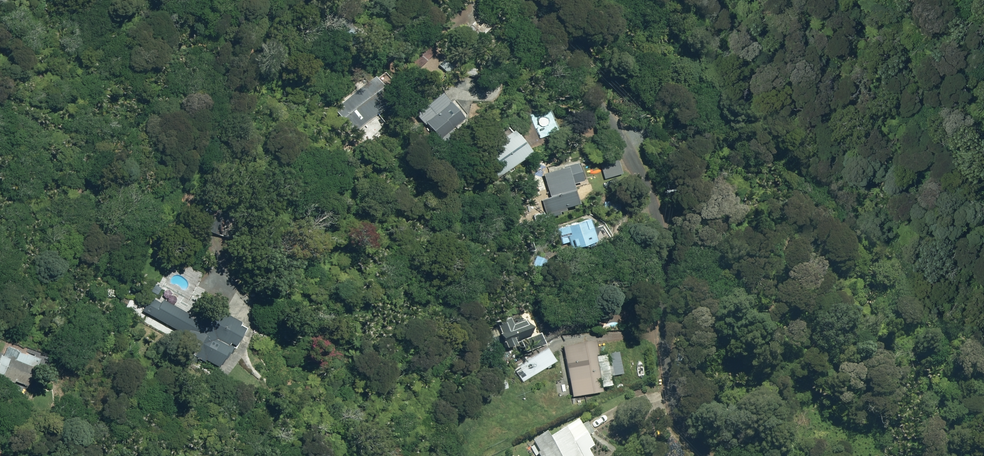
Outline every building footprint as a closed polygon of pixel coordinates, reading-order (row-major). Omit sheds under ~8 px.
[(333,111),(352,134),(393,100),(373,77),(333,111)] [(446,147),(461,134),(454,126),(468,112),(456,98),(441,111),(432,101),(417,114),(446,147)] [(530,113),(541,138),(561,129),(550,104),(530,113)] [(479,152),(497,176),(534,150),(517,125),(479,152)] [(601,161),(606,179),(624,173),(619,156),(601,161)] [(575,188),(574,183),(585,180),(580,161),(564,166),(565,167),(552,171),(553,175),(548,177),(554,195),(542,199),(548,218),(564,213),(562,209),(582,202),(577,187),(575,188)] [(199,227),(220,235),(228,212),(207,205),(199,227)] [(570,242),(572,249),(600,241),(593,217),(557,227),(562,244),(570,242)] [(533,265),(546,271),(551,260),(538,254),(533,265)] [(206,358),(219,365),(223,358),(226,359),(235,344),(236,345),(247,327),(241,324),(243,321),(223,310),(219,317),(211,312),(209,317),(203,314),(200,319),(164,298),(153,316),(185,334),(184,336),(192,341),(186,350),(204,360),(206,358)] [(496,318),(507,346),(519,341),(517,339),(537,331),(527,307),(496,318)] [(564,346),(573,390),(604,385),(598,351),(580,354),(578,343),(564,346)] [(515,367),(524,381),(558,360),(549,345),(515,367)] [(29,385),(40,358),(8,346),(5,355),(3,354),(0,360),(0,376),(15,382),(16,380),(29,385)] [(502,369),(497,355),(486,359),(491,372),(502,369)] [(592,451),(597,448),(582,421),(553,438),(550,433),(535,442),(541,452),(539,453),(541,455),(595,455),(592,451)]
